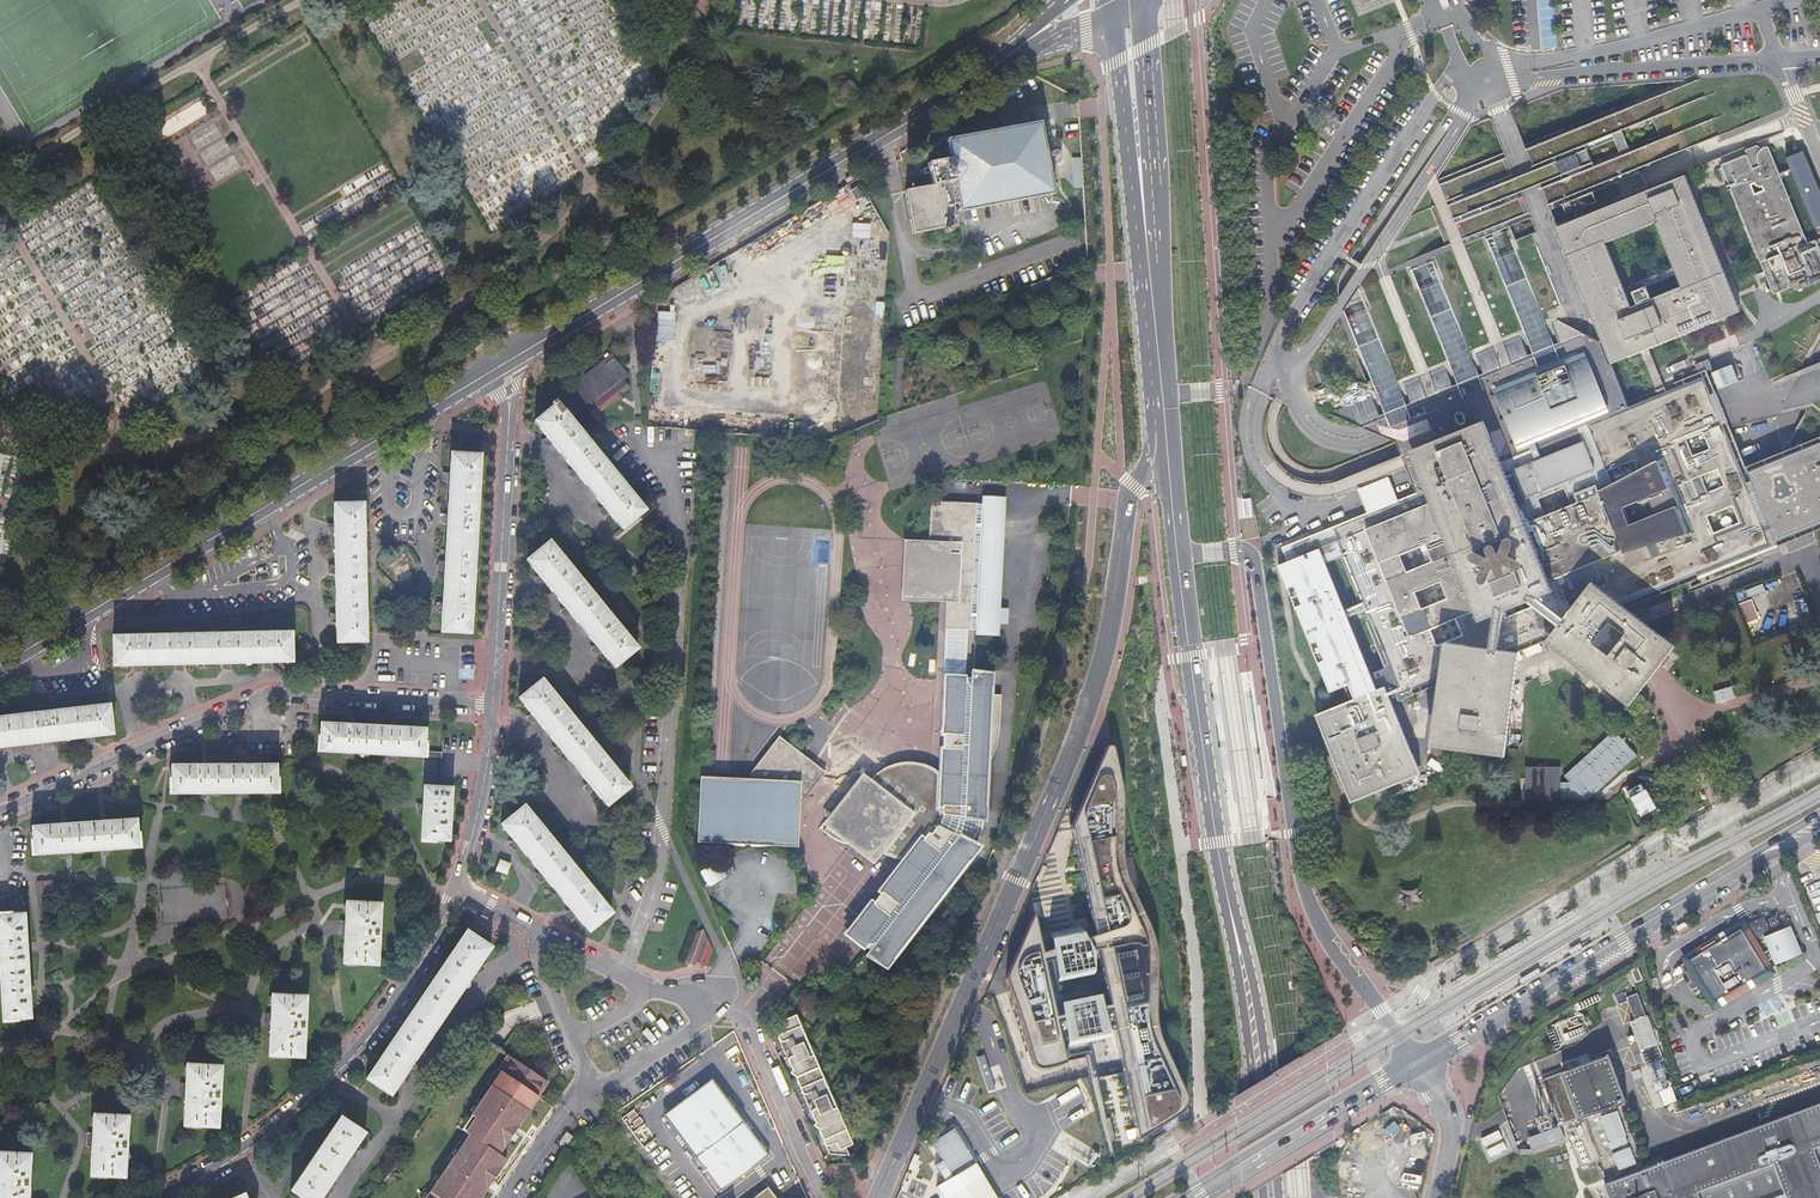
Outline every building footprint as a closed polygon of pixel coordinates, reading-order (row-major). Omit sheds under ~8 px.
[(1398,5),(1396,0),(1351,0),(1359,20),(1398,5)] [(1446,0),(1439,0),(1443,10),(1449,7),(1446,0)] [(1053,191),(1050,180),(1039,124),(1025,126),(947,140),(951,158),(927,163),(931,184),(905,189),(913,233),(955,224),(952,203),(958,202),(959,208),(1053,191)] [(1768,150),(1767,149),(1766,147),(1765,147),(1764,147),(1759,149),(1758,151),(1756,152),(1756,153),(1755,155),(1755,156),(1754,158),(1754,160),(1755,162),(1756,166),(1750,168),(1747,159),(1746,158),(1745,156),(1744,156),(1743,155),(1742,155),(1742,156),(1723,163),(1722,164),(1721,164),(1720,165),(1720,166),(1719,167),(1719,168),(1720,169),(1730,195),(1727,197),(1729,202),(1732,200),(1769,292),(1770,293),(1771,294),(1771,295),(1772,295),(1773,295),(1774,295),(1790,288),(1791,291),(1791,292),(1792,292),(1793,292),(1794,292),(1819,282),(1819,252),(1817,244),(1816,243),(1816,242),(1815,242),(1814,241),(1813,241),(1806,244),(1768,150)] [(1439,685),(1431,746),(1505,755),(1518,653),(1546,641),(1630,706),(1653,677),(1676,647),(1641,618),(1627,608),(1778,546),(1819,529),(1819,438),(1746,467),(1736,442),(1766,431),(1761,420),(1730,426),(1706,369),(1664,386),(1657,368),(1649,349),(1680,336),(1684,335),(1696,330),(1721,320),(1741,311),(1685,174),(1554,227),(1611,365),(1640,353),(1655,390),(1625,402),(1498,454),(1483,418),(1409,449),(1424,485),(1327,524),(1329,529),(1282,548),(1337,687),(1347,683),(1353,700),(1314,716),(1350,803),(1419,775),(1388,700),(1396,696),(1398,701),(1439,685)] [(1819,328),(1819,320),(1809,313),(1789,351),(1803,359),(1819,328)] [(557,404),(572,423),(591,407),(598,414),(616,399),(618,402),(626,396),(623,393),(629,387),(623,380),(628,376),(610,354),(549,404),(552,407),(557,404)] [(557,404),(552,407),(533,422),(546,438),(544,439),(548,449),(552,445),(572,469),(569,471),(574,481),(578,478),(602,507),(600,509),(605,518),(609,515),(621,530),(643,511),(572,423),(557,404)] [(444,614),(443,633),(471,635),(481,456),(452,455),(451,474),(445,474),(447,484),(450,485),(449,516),(443,516),(445,525),(448,526),(446,562),(441,562),(443,573),(446,573),(444,604),(438,604),(441,613),(444,614)] [(975,503),(928,501),(926,541),(901,540),(899,600),(944,602),(943,629),(938,736),(940,736),(938,773),(933,769),(927,766),(921,764),(915,762),(908,762),(902,762),(896,763),(889,765),(883,768),(881,769),(878,771),(873,775),(869,780),(860,773),(820,824),(824,827),(822,831),(827,835),(833,839),(839,842),(846,844),(872,864),(881,852),(882,853),(889,856),(895,858),(902,860),(878,890),(880,892),(873,900),(871,899),(869,902),(867,903),(865,904),(864,906),(864,908),(844,933),(847,935),(846,935),(862,948),(863,946),(868,950),(865,953),(884,967),(890,958),(967,859),(976,847),(974,845),(975,842),(978,835),(980,827),(982,819),(982,807),(983,786),(985,772),(987,764),(995,742),(997,733),(998,725),(999,695),(987,694),(988,686),(989,674),(968,674),(968,678),(964,678),(965,630),(969,630),(969,629),(973,630),(973,632),(996,633),(996,624),(1005,624),(1006,609),(997,608),(1002,500),(980,499),(979,505),(975,504),(975,503)] [(1250,499),(1238,500),(1239,519),(1251,518),(1250,499)] [(334,624),(337,624),(337,643),(366,643),(362,504),(334,505),(334,524),(329,524),(332,534),(335,534),(335,565),(330,566),(333,575),(336,575),(336,614),(332,614),(334,624)] [(601,653),(613,668),(635,649),(547,542),(527,561),(540,576),(537,578),(541,586),(544,584),(564,608),(562,610),(566,619),(570,615),(573,618),(595,645),(592,647),(596,656),(601,653)] [(292,633),(114,635),(113,664),(133,664),(132,669),(143,667),(142,664),(175,663),(175,668),(184,665),(184,663),(222,663),(222,667),(231,666),(231,662),(263,663),(263,667),(273,665),(271,662),(292,662),(292,633)] [(1695,687),(1706,706),(1738,691),(1728,670),(1695,687)] [(591,794),(595,791),(607,806),(629,787),(542,680),(520,699),(532,714),(529,716),(534,724),(538,721),(558,746),(555,748),(561,756),(564,753),(588,783),(586,785),(591,794)] [(0,718),(0,751),(5,749),(4,746),(41,742),(43,747),(51,744),(51,741),(83,738),(84,742),(93,739),(93,736),(112,734),(109,705),(0,718)] [(1091,739),(984,987),(1027,1092),(1087,1079),(1110,1166),(1168,1131),(1169,1103),(1160,1082),(1145,1043),(1142,1019),(1140,951),(1136,927),(1110,871),(1108,846),(1112,774),(1098,722),(1091,739)] [(426,759),(426,752),(426,743),(425,743),(425,730),(322,724),(320,737),(318,737),(318,752),(344,753),(344,758),(352,760),(355,754),(389,756),(392,762),(399,760),(399,757),(426,759)] [(1588,800),(1637,753),(1636,752),(1614,728),(1564,775),(1569,781),(1561,781),(1561,765),(1526,765),(1525,800),(1561,801),(1585,800),(1586,798),(1588,800)] [(698,778),(696,840),(718,842),(726,844),(734,846),(743,846),(743,843),(749,843),(749,847),(753,847),(763,846),(773,845),(795,846),(797,806),(824,772),(800,753),(777,736),(749,773),(749,779),(698,778)] [(426,752),(426,759),(424,787),(441,788),(443,753),(426,752)] [(173,780),(171,780),(170,794),(196,794),(196,798),(204,801),(206,794),(241,794),(244,800),(251,797),(251,794),(278,794),(279,780),(276,780),(276,766),(173,767),(173,780)] [(441,788),(424,787),(423,805),(416,808),(417,815),(422,815),(420,842),(434,844),(435,841),(448,842),(452,789),(441,788)] [(576,917),(588,931),(611,913),(524,806),(501,825),(514,840),(511,842),(515,851),(519,847),(539,872),(537,874),(541,882),(545,879),(570,909),(567,911),(572,920),(576,917)] [(140,848),(139,834),(137,835),(136,822),(32,828),(32,840),(30,841),(31,855),(58,853),(59,856),(66,859),(67,853),(103,850),(106,856),(112,854),(112,850),(140,848)] [(501,860),(496,871),(507,875),(512,865),(501,860)] [(708,885),(725,876),(717,862),(700,872),(708,885)] [(55,881),(37,882),(37,898),(43,903),(52,903),(56,897),(55,881)] [(9,905),(8,897),(0,898),(0,906),(9,905)] [(341,931),(344,932),(342,963),(376,966),(380,905),(346,903),(345,923),(341,922),(341,931)] [(1,985),(0,985),(0,995),(1,995),(3,1023),(17,1022),(16,1020),(29,1019),(23,904),(9,905),(0,906),(0,976),(1,985)] [(1790,928),(1763,939),(1775,967),(1802,955),(1790,928)] [(1744,985),(1766,974),(1741,929),(1721,937),(1720,936),(1720,935),(1718,936),(1719,937),(1684,957),(1686,960),(1681,964),(1690,980),(1688,982),(1687,984),(1689,989),(1692,989),(1700,985),(1711,1003),(1715,1001),(1716,1001),(1717,1001),(1717,1000),(1727,994),(1728,995),(1729,994),(1729,993),(1744,984),(1744,985)] [(711,950),(701,930),(695,933),(685,963),(690,964),(693,966),(695,962),(705,966),(711,950)] [(451,1006),(453,1007),(460,1001),(455,998),(474,971),(476,973),(484,967),(479,963),(490,948),(467,931),(366,1078),(390,1094),(401,1079),(403,1080),(411,1074),(406,1071),(424,1044),(427,1045),(434,1040),(429,1037),(451,1006)] [(1657,977),(1650,978),(1653,991),(1660,989),(1657,977)] [(1633,1016),(1643,1011),(1636,992),(1625,997),(1623,992),(1613,997),(1617,1006),(1627,1003),(1633,1016)] [(267,1025),(271,1025),(269,1056),(302,1058),(306,998),(272,996),(271,1014),(268,1013),(267,1025)] [(851,1144),(794,1014),(783,1019),(781,1015),(772,1027),(791,1070),(789,1073),(793,1075),(814,1122),(812,1125),(817,1128),(828,1154),(848,1155),(845,1147),(851,1144)] [(1641,1050),(1658,1042),(1647,1016),(1629,1024),(1641,1050)] [(1608,1053),(1559,1070),(1578,1117),(1626,1101),(1608,1053)] [(497,1070),(500,1072),(510,1058),(507,1056),(497,1070)] [(471,1116),(475,1119),(465,1132),(469,1135),(473,1137),(463,1152),(459,1149),(457,1152),(454,1156),(428,1195),(426,1197),(479,1197),(490,1182),(494,1176),(505,1160),(497,1156),(508,1139),(512,1134),(547,1083),(510,1058),(500,1072),(476,1108),(473,1113),(471,1116)] [(182,1094),(185,1094),(183,1125),(217,1127),(222,1067),(187,1064),(186,1084),(183,1084),(182,1094)] [(769,1155),(711,1078),(663,1114),(720,1191),(769,1155)] [(1695,1085),(1681,1090),(1684,1098),(1698,1093),(1695,1085)] [(1766,1126),(1651,1168),(1606,1185),(1610,1197),(1819,1197),(1819,1106),(1766,1126)] [(1620,1109),(1600,1116),(1610,1150),(1631,1143),(1620,1109)] [(88,1144),(92,1144),(90,1176),(124,1178),(128,1118),(94,1115),(93,1135),(89,1135),(88,1144)] [(326,1192),(335,1185),(330,1182),(348,1156),(350,1158),(358,1150),(353,1147),(364,1132),(341,1116),(290,1190),(302,1197),(319,1197),(324,1191),(326,1192)] [(475,1119),(471,1116),(461,1130),(465,1132),(475,1119)] [(956,1120),(930,1135),(951,1171),(977,1155),(956,1120)] [(560,1142),(565,1146),(572,1136),(567,1132),(560,1142)] [(1101,1158),(1065,1134),(1056,1148),(1074,1160),(1092,1172),(1101,1158)] [(469,1135),(459,1149),(463,1152),(473,1137),(469,1135)] [(1629,1147),(1612,1154),(1619,1171),(1636,1164),(1629,1147)] [(30,1155),(0,1153),(0,1197),(27,1197),(30,1155)] [(977,1155),(951,1171),(940,1179),(952,1197),(1004,1197),(977,1155)] [(749,1197),(779,1197),(769,1183),(749,1197)]
